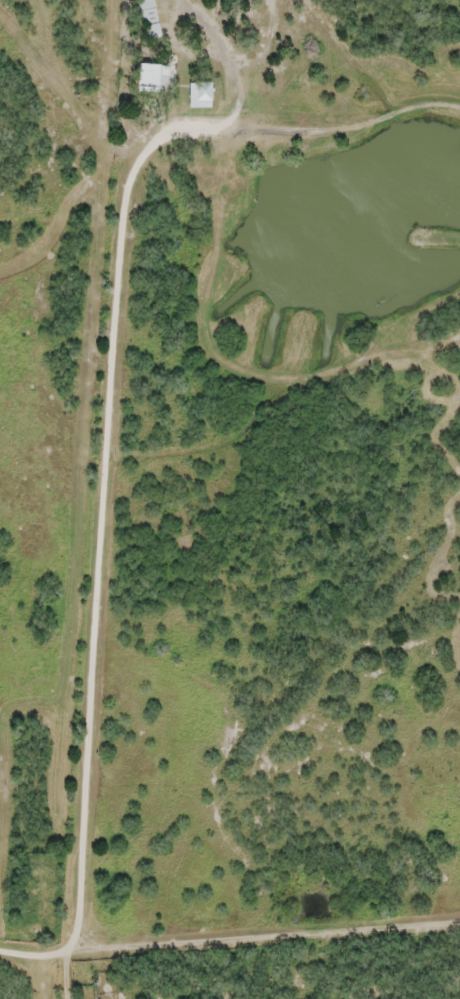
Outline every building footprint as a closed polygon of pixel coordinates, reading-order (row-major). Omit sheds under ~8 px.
[(158,0),(142,0),(146,36),(162,34),(158,0)] [(170,87),(170,72),(152,72),(152,87),(170,87)]
